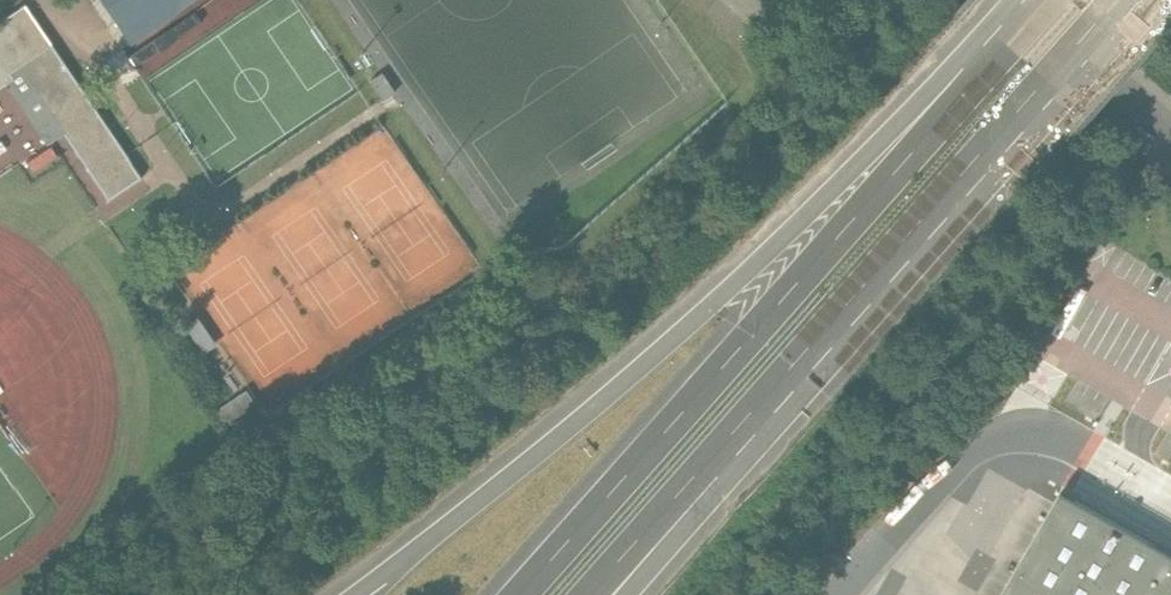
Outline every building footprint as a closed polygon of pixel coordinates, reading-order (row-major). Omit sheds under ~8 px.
[(0,20),(0,73),(15,64),(49,41),(25,3),(0,20)] [(143,179),(49,41),(15,64),(108,202),(143,179)] [(1061,488),(999,594),(1170,594),(1170,552),(1061,488)]
